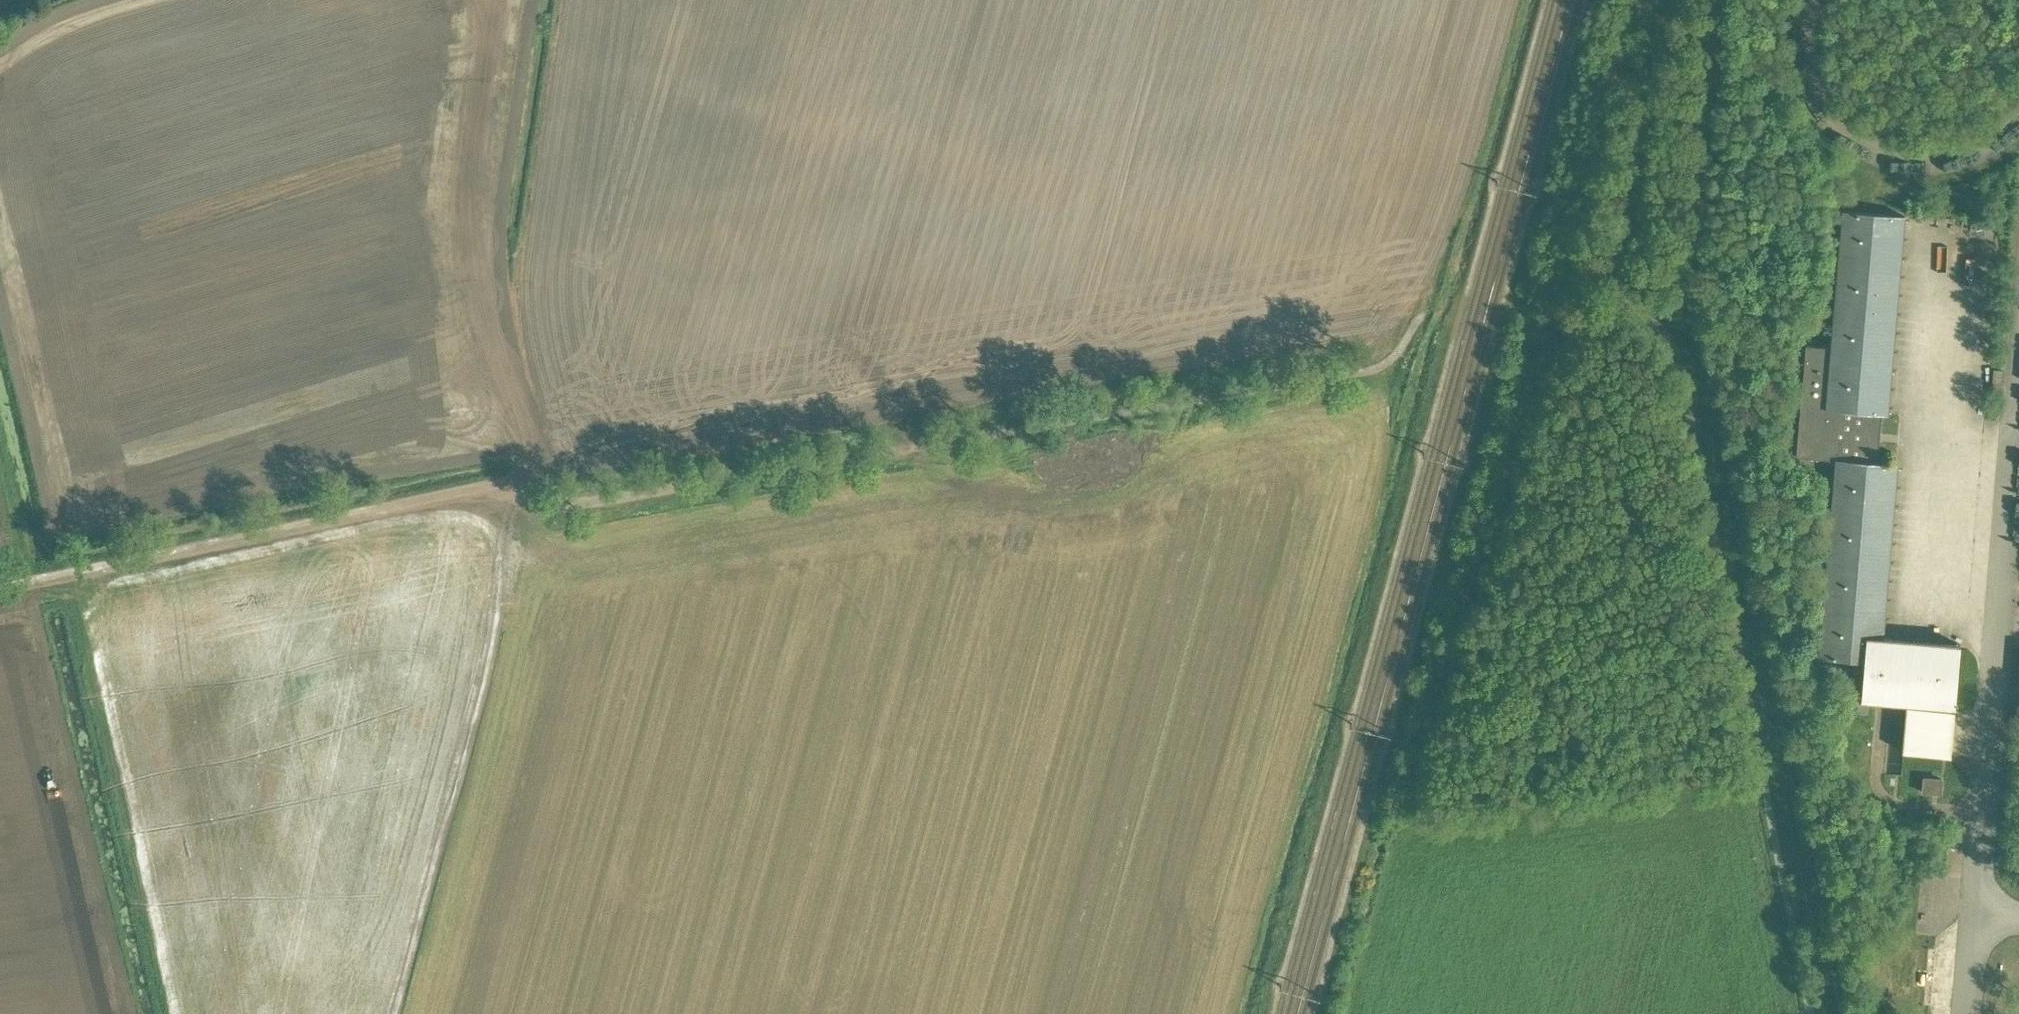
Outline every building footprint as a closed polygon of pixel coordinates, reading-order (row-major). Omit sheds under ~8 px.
[(1863,659),(1860,691),(1860,697),(1953,705),(1959,644),(1957,643),(1882,637),(1896,463),(1876,461),(1880,412),(1887,413),(1903,215),(1842,210),(1830,347),(1805,344),(1796,456),(1835,459),(1818,656),(1863,659)] [(1866,713),(1866,703),(1857,702),(1856,712),(1866,713)] [(1940,794),(1942,778),(1923,777),(1921,792),(1940,794)]
